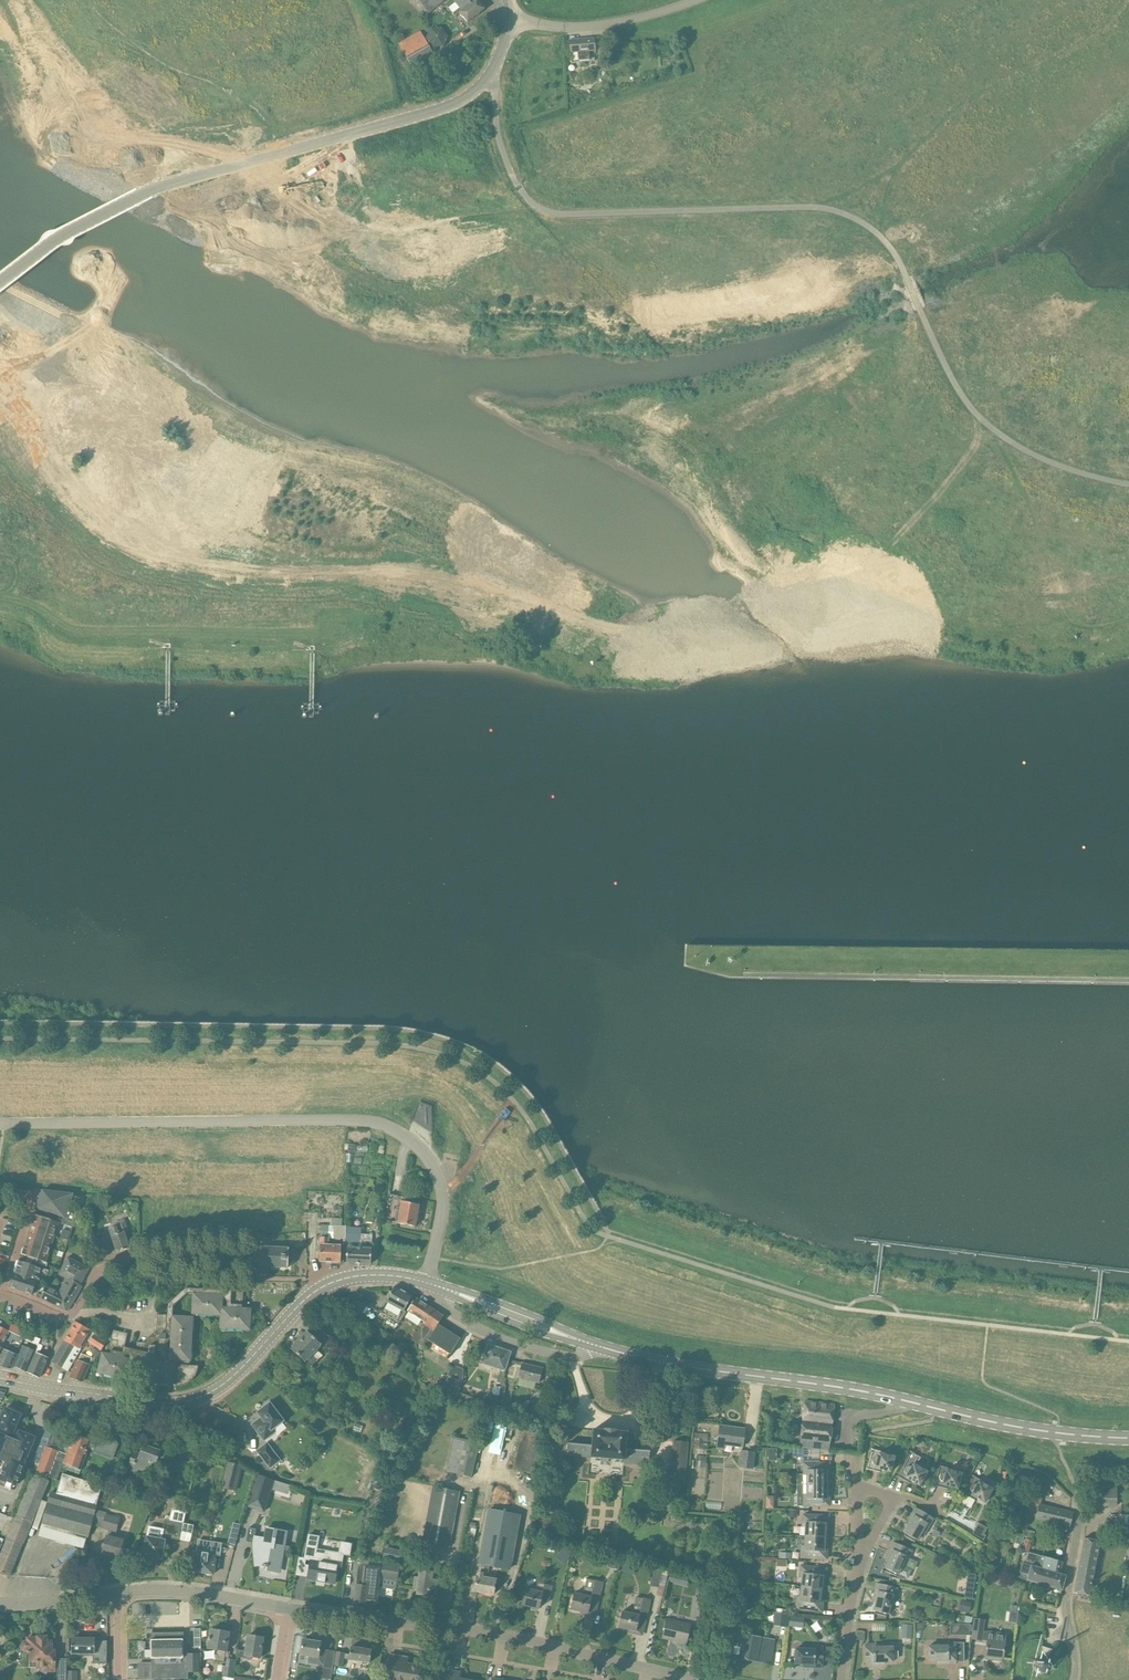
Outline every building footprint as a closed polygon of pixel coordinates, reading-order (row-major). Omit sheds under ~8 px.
[(429,14),(445,0),(417,0),(429,14)] [(484,9),(477,0),(453,0),(461,11),(459,12),(467,23),(484,9)] [(448,37),(442,28),(431,29),(426,39),(432,48),(444,47),(448,37)] [(414,71),(436,58),(420,31),(398,44),(414,71)] [(594,39),(569,42),(571,62),(590,60),(595,60),(594,52),(595,51),(594,39)] [(47,1212),(63,1217),(65,1218),(65,1220),(73,1223),(76,1214),(67,1211),(70,1205),(73,1195),(42,1191),(36,1208),(47,1212)] [(402,1197),(389,1194),(384,1221),(415,1227),(419,1205),(401,1202),(402,1197)] [(34,1215),(29,1231),(54,1239),(60,1219),(49,1215),(48,1219),(34,1215)] [(65,1218),(63,1217),(61,1224),(72,1228),(73,1223),(65,1220),(65,1218)] [(342,1219),(331,1219),(331,1226),(321,1225),(321,1237),(333,1237),(333,1239),(346,1239),(346,1226),(342,1226),(342,1219)] [(128,1230),(124,1220),(115,1223),(116,1227),(110,1229),(112,1236),(111,1236),(117,1253),(130,1248),(124,1231),(128,1230)] [(54,1239),(29,1231),(21,1254),(32,1258),(35,1259),(33,1263),(47,1267),(48,1263),(46,1262),(54,1239)] [(94,1233),(87,1235),(90,1243),(95,1241),(96,1241),(94,1233)] [(112,1250),(107,1237),(96,1241),(95,1241),(100,1254),(112,1250)] [(329,1238),(320,1237),(319,1262),(340,1263),(341,1246),(329,1245),(329,1238)] [(258,1238),(255,1238),(254,1253),(252,1254),(251,1254),(250,1256),(251,1257),(251,1258),(252,1259),(253,1259),(254,1260),(253,1275),(267,1276),(268,1267),(288,1268),(289,1249),(269,1248),(269,1239),(258,1238)] [(372,1242),(362,1241),(361,1249),(347,1248),(346,1263),(371,1264),(372,1242)] [(71,1259),(68,1258),(59,1275),(67,1279),(60,1292),(46,1285),(40,1299),(67,1312),(82,1287),(80,1286),(90,1269),(81,1264),(71,1259)] [(9,1288),(32,1295),(35,1285),(38,1276),(46,1279),(49,1271),(45,1269),(30,1264),(19,1261),(15,1274),(14,1274),(9,1288)] [(243,1287),(232,1287),(231,1290),(185,1288),(167,1304),(166,1315),(158,1315),(156,1337),(150,1343),(137,1342),(136,1350),(125,1347),(128,1334),(113,1330),(108,1350),(111,1351),(110,1355),(102,1353),(98,1373),(99,1372),(104,1373),(103,1374),(121,1379),(121,1377),(126,1378),(126,1380),(128,1374),(133,1375),(132,1377),(150,1381),(150,1379),(161,1382),(160,1383),(169,1385),(170,1383),(176,1383),(176,1386),(176,1387),(176,1386),(178,1386),(180,1386),(182,1386),(184,1385),(185,1385),(187,1384),(189,1383),(190,1382),(192,1381),(193,1380),(194,1378),(195,1377),(196,1375),(197,1373),(197,1372),(198,1370),(198,1368),(198,1366),(199,1366),(190,1365),(191,1352),(190,1352),(190,1341),(192,1341),(193,1323),(191,1323),(191,1318),(193,1318),(193,1317),(173,1317),(174,1307),(187,1294),(192,1294),(192,1314),(193,1314),(193,1313),(198,1313),(198,1314),(216,1315),(216,1314),(221,1314),(220,1328),(221,1328),(221,1327),(226,1327),(226,1329),(244,1330),(244,1328),(249,1328),(249,1330),(250,1330),(251,1309),(242,1309),(243,1287)] [(404,1311),(412,1296),(395,1287),(386,1302),(387,1303),(381,1313),(400,1323),(407,1312),(404,1311)] [(354,1298),(350,1307),(362,1313),(366,1304),(354,1298)] [(443,1316),(415,1298),(407,1311),(424,1322),(412,1341),(423,1347),(425,1344),(446,1358),(448,1354),(450,1355),(455,1348),(461,1339),(460,1338),(460,1339),(452,1334),(454,1332),(447,1327),(445,1330),(438,1325),(443,1316)] [(52,1362),(54,1364),(68,1372),(73,1362),(81,1350),(79,1348),(84,1340),(84,1339),(89,1330),(75,1322),(64,1340),(52,1362)] [(1,1348),(5,1340),(12,1343),(13,1340),(21,1344),(22,1342),(23,1341),(23,1339),(26,1333),(27,1332),(21,1329),(12,1325),(9,1331),(8,1332),(0,1328),(0,1348),(1,1348)] [(329,1336),(320,1328),(312,1336),(307,1331),(290,1349),(311,1368),(322,1355),(317,1350),(322,1345),(321,1344),(329,1336)] [(26,1333),(23,1339),(29,1342),(31,1335),(26,1333)] [(106,1343),(94,1335),(89,1343),(101,1350),(106,1343)] [(484,1355),(481,1363),(501,1369),(497,1383),(501,1384),(505,1371),(505,1370),(507,1363),(511,1352),(510,1352),(488,1345),(485,1353),(484,1355)] [(35,1352),(24,1347),(15,1367),(26,1372),(35,1352)] [(0,1352),(0,1366),(4,1368),(11,1369),(12,1366),(17,1355),(18,1355),(6,1349),(2,1348),(0,1352)] [(32,1363),(27,1373),(39,1378),(48,1358),(39,1354),(36,1353),(32,1363)] [(93,1359),(82,1354),(79,1361),(78,1360),(70,1378),(82,1382),(90,1366),(90,1365),(93,1359)] [(543,1369),(522,1363),(518,1378),(534,1381),(539,1383),(543,1369)] [(463,1382),(448,1377),(443,1391),(457,1396),(463,1382)] [(546,1387),(537,1386),(535,1395),(543,1397),(546,1387)] [(483,1402),(461,1393),(459,1398),(481,1407),(483,1402)] [(494,1399),(486,1396),(482,1407),(490,1410),(494,1399)] [(404,1404),(394,1399),(389,1408),(400,1413),(404,1404)] [(829,1451),(835,1405),(805,1401),(799,1448),(829,1451)] [(269,1404),(268,1403),(262,1408),(263,1409),(258,1413),(261,1418),(252,1425),(264,1440),(274,1433),(272,1430),(283,1421),(270,1404),(269,1404)] [(0,1420),(0,1461),(1,1462),(2,1460),(7,1462),(0,1478),(16,1485),(35,1437),(20,1431),(18,1434),(13,1432),(20,1414),(5,1408),(0,1420)] [(745,1430),(720,1426),(719,1437),(717,1448),(724,1449),(724,1445),(742,1447),(745,1430)] [(52,1431),(46,1429),(34,1462),(39,1464),(36,1472),(57,1480),(62,1467),(65,1469),(67,1465),(80,1470),(89,1448),(111,1457),(116,1445),(101,1439),(98,1447),(90,1444),(91,1441),(74,1435),(67,1455),(46,1447),(52,1431)] [(627,1433),(593,1430),(592,1446),(567,1444),(566,1455),(601,1458),(601,1461),(608,1462),(608,1459),(624,1461),(624,1464),(648,1466),(648,1462),(649,1451),(625,1449),(627,1433)] [(479,1436),(467,1433),(465,1440),(454,1437),(446,1472),(471,1477),(479,1442),(477,1442),(479,1436)] [(708,1434),(695,1434),(693,1454),(707,1454),(707,1450),(699,1449),(699,1439),(708,1439),(708,1434)] [(688,1442),(673,1441),(671,1471),(685,1472),(688,1442)] [(279,1460),(267,1444),(257,1451),(270,1468),(279,1460)] [(160,1451),(143,1445),(140,1454),(137,1453),(133,1462),(130,1460),(126,1471),(141,1477),(144,1471),(149,1473),(153,1464),(155,1465),(156,1463),(165,1467),(167,1463),(170,1453),(161,1449),(160,1451)] [(804,1449),(786,1446),(786,1451),(786,1457),(804,1457),(804,1449)] [(885,1452),(871,1449),(871,1450),(872,1450),(868,1467),(890,1472),(894,1458),(884,1455),(885,1452)] [(755,1453),(742,1451),(740,1467),(753,1469),(755,1453)] [(921,1458),(910,1452),(911,1453),(899,1475),(919,1486),(926,1472),(913,1465),(915,1463),(917,1464),(921,1458)] [(707,1457),(697,1456),(696,1467),(706,1468),(707,1457)] [(228,1463),(222,1488),(235,1491),(241,1466),(228,1463)] [(797,1485),(829,1485),(829,1474),(826,1474),(826,1463),(803,1463),(803,1475),(797,1475),(797,1485)] [(952,1469),(938,1466),(939,1466),(935,1483),(957,1489),(961,1474),(951,1472),(952,1469)] [(51,1492),(48,1504),(61,1507),(65,1495),(96,1504),(97,1504),(101,1486),(63,1474),(57,1493),(51,1492)] [(33,1475),(0,1557),(0,1572),(10,1576),(31,1522),(48,1481),(33,1475)] [(258,1475),(248,1507),(264,1512),(274,1481),(258,1475)] [(985,1482),(972,1475),(972,1476),(973,1477),(964,1492),(984,1503),(992,1490),(983,1485),(985,1482)] [(829,1485),(797,1485),(797,1494),(803,1494),(803,1506),(826,1506),(826,1495),(829,1495),(829,1485)] [(1117,1486),(1090,1485),(1090,1503),(1116,1504),(1117,1486)] [(459,1492),(433,1487),(422,1543),(449,1548),(459,1492)] [(61,1507),(48,1504),(39,1536),(40,1537),(40,1536),(83,1547),(87,1537),(96,1504),(65,1495),(61,1507)] [(1072,1513),(1039,1505),(1036,1519),(1069,1527),(1072,1513)] [(933,1519),(915,1508),(908,1521),(910,1522),(904,1533),(905,1533),(904,1536),(914,1542),(916,1540),(917,1541),(921,1533),(924,1535),(933,1519)] [(489,1510),(479,1564),(498,1568),(509,1570),(520,1516),(489,1510)] [(1120,1514),(1120,1524),(1128,1525),(1128,1514),(1120,1514)] [(805,1527),(805,1536),(828,1537),(828,1527),(825,1527),(826,1516),(803,1515),(802,1527),(805,1527)] [(105,1518),(102,1528),(109,1530),(102,1553),(119,1558),(123,1541),(113,1538),(115,1532),(116,1532),(119,1520),(106,1516),(105,1518)] [(183,1523),(164,1519),(163,1528),(148,1526),(146,1536),(145,1545),(143,1556),(161,1559),(166,1538),(180,1540),(183,1523)] [(236,1539),(238,1523),(232,1522),(229,1538),(236,1539)] [(973,1534),(983,1540),(986,1535),(984,1534),(987,1528),(978,1523),(973,1534)] [(249,1528),(246,1542),(258,1545),(257,1551),(254,1551),(255,1566),(263,1566),(262,1566),(267,1567),(266,1570),(277,1572),(279,1559),(282,1560),(284,1549),(286,1532),(266,1529),(265,1539),(255,1537),(256,1530),(249,1528)] [(1033,1539),(1035,1532),(1025,1529),(1023,1537),(1033,1539)] [(309,1535),(305,1559),(311,1560),(307,1579),(316,1581),(316,1582),(318,1582),(318,1581),(322,1582),(323,1582),(323,1583),(325,1583),(325,1582),(335,1584),(337,1566),(341,1567),(343,1555),(343,1554),(338,1553),(317,1550),(319,1537),(309,1535)] [(828,1537),(805,1536),(804,1546),(801,1546),(801,1558),(823,1559),(824,1548),(827,1548),(828,1537)] [(1016,1536),(1014,1547),(1020,1549),(1023,1537),(1016,1536)] [(1099,1541),(1084,1538),(1074,1593),(1085,1595),(1089,1596),(1099,1541)] [(1032,1541),(1025,1539),(1021,1550),(1029,1552),(1032,1541)] [(193,1552),(192,1560),(196,1560),(195,1563),(194,1572),(205,1574),(206,1575),(210,1575),(212,1575),(213,1575),(216,1555),(216,1552),(217,1552),(219,1552),(219,1553),(220,1553),(221,1544),(207,1542),(199,1541),(198,1552),(193,1552)] [(912,1551),(893,1542),(887,1556),(889,1557),(884,1568),(886,1569),(885,1572),(905,1580),(905,1578),(908,1579),(912,1569),(905,1566),(912,1551)] [(385,1547),(382,1559),(399,1562),(401,1551),(385,1547)] [(564,1547),(558,1554),(566,1561),(571,1555),(570,1555),(574,1550),(564,1547)] [(1065,1576),(1060,1574),(1036,1568),(1039,1556),(1033,1555),(1029,1553),(1028,1553),(1025,1564),(1022,1563),(1019,1573),(1021,1573),(1020,1578),(1027,1580),(1061,1590),(1065,1576)] [(1060,1574),(1062,1563),(1029,1553),(1033,1555),(1039,1556),(1036,1568),(1060,1574)] [(609,1560),(607,1567),(617,1570),(619,1562),(609,1560)] [(383,1563),(383,1567),(382,1570),(381,1577),(378,1577),(377,1584),(396,1586),(397,1579),(398,1568),(398,1565),(383,1563)] [(488,1566),(498,1568),(479,1564),(480,1565),(478,1576),(477,1576),(474,1591),(493,1595),(496,1580),(486,1578),(488,1566)] [(801,1588),(824,1590),(825,1580),(822,1579),(823,1569),(801,1566),(799,1578),(802,1578),(801,1588)] [(365,1571),(364,1578),(358,1578),(357,1585),(356,1585),(355,1592),(354,1603),(365,1604),(366,1600),(375,1601),(376,1590),(377,1584),(378,1577),(379,1570),(379,1569),(365,1567),(365,1571)] [(668,1572),(655,1568),(651,1585),(658,1587),(656,1596),(662,1597),(668,1572)] [(432,1572),(420,1571),(419,1577),(415,1577),(414,1588),(414,1587),(418,1587),(417,1595),(429,1597),(430,1589),(436,1590),(437,1580),(431,1579),(432,1572)] [(670,1572),(668,1581),(675,1583),(677,1574),(670,1572)] [(976,1574),(967,1573),(966,1585),(974,1586),(976,1574)] [(993,1573),(992,1580),(1003,1581),(1004,1574),(993,1573)] [(602,1583),(586,1579),(583,1595),(574,1594),(570,1610),(587,1614),(589,1605),(597,1607),(602,1583)] [(552,1587),(537,1583),(536,1591),(525,1589),(521,1605),(539,1609),(541,1601),(548,1602),(552,1587)] [(897,1588),(876,1584),(873,1598),(876,1599),(873,1611),(875,1611),(874,1614),(886,1617),(887,1614),(888,1614),(890,1606),(893,1606),(897,1588)] [(824,1590),(801,1588),(800,1597),(797,1597),(796,1609),(818,1611),(820,1601),(823,1601),(824,1590)] [(755,1596),(753,1609),(764,1610),(765,1597),(755,1596)] [(650,1600),(636,1597),(632,1614),(622,1612),(618,1628),(635,1632),(637,1623),(645,1625),(650,1600)] [(958,1611),(969,1613),(972,1602),(961,1600),(958,1611)] [(706,1603),(696,1602),(694,1618),(704,1619),(706,1603)] [(1007,1621),(1016,1622),(1017,1612),(1008,1610),(1007,1621)] [(787,1614),(775,1612),(774,1626),(787,1627),(789,1614),(787,1614)] [(790,1616),(788,1627),(803,1628),(804,1618),(790,1616)] [(974,1618),(971,1639),(982,1640),(983,1631),(985,1620),(974,1618)] [(690,1626),(667,1620),(662,1638),(686,1643),(690,1626)] [(225,1632),(211,1630),(210,1637),(209,1637),(207,1648),(217,1650),(215,1660),(224,1662),(225,1651),(226,1651),(229,1637),(224,1636),(225,1632)] [(986,1645),(985,1659),(998,1660),(998,1658),(1002,1658),(1004,1647),(1004,1643),(1005,1634),(999,1633),(988,1632),(986,1645)] [(138,1679),(188,1679),(188,1672),(198,1672),(198,1673),(199,1673),(201,1653),(198,1653),(198,1654),(188,1655),(188,1653),(183,1653),(183,1639),(183,1633),(159,1633),(159,1640),(155,1640),(151,1640),(151,1664),(148,1664),(148,1663),(145,1663),(145,1664),(141,1664),(140,1666),(140,1671),(138,1671),(138,1679)] [(263,1638),(248,1635),(246,1651),(238,1650),(236,1658),(251,1660),(251,1657),(260,1659),(263,1638)] [(775,1640),(743,1635),(741,1648),(739,1658),(765,1663),(767,1656),(771,1657),(775,1640)] [(46,1642),(46,1637),(27,1637),(27,1642),(26,1642),(25,1642),(24,1643),(23,1644),(22,1644),(22,1645),(22,1647),(22,1648),(23,1649),(24,1649),(25,1650),(26,1650),(26,1652),(29,1652),(29,1667),(36,1667),(37,1668),(45,1668),(45,1671),(54,1671),(54,1651),(51,1651),(51,1642),(46,1642)] [(95,1639),(72,1638),(71,1656),(94,1656),(94,1659),(107,1659),(107,1641),(95,1641),(95,1639)] [(303,1640),(301,1655),(310,1656),(309,1663),(323,1665),(323,1668),(333,1669),(336,1652),(326,1650),(319,1649),(320,1643),(303,1640)] [(956,1664),(955,1643),(937,1643),(937,1646),(928,1646),(928,1661),(941,1661),(941,1664),(956,1664)] [(884,1647),(884,1644),(865,1645),(865,1666),(880,1665),(880,1662),(893,1662),(892,1660),(894,1660),(898,1658),(898,1651),(894,1648),(892,1648),(892,1647),(884,1647)] [(823,1647),(804,1646),(804,1649),(796,1649),(795,1664),(807,1664),(807,1667),(822,1668),(823,1647)] [(369,1663),(370,1663),(372,1650),(351,1647),(349,1655),(344,1654),(345,1653),(336,1652),(334,1665),(347,1667),(347,1669),(368,1672),(369,1663)] [(390,1655),(386,1679),(388,1679),(418,1679),(421,1666),(397,1662),(398,1656),(390,1655)] [(1043,1656),(1041,1656),(1040,1656),(1039,1657),(1037,1657),(1037,1658),(1035,1658),(1035,1659),(1034,1660),(1033,1661),(1033,1663),(1032,1664),(1032,1666),(1032,1667),(1033,1668),(1033,1669),(1033,1670),(1034,1671),(1035,1672),(1036,1673),(1037,1673),(1038,1674),(1040,1674),(1042,1674),(1044,1674),(1045,1673),(1046,1673),(1048,1672),(1048,1671),(1049,1670),(1050,1668),(1050,1666),(1050,1665),(1050,1664),(1050,1663),(1049,1661),(1048,1659),(1047,1658),(1046,1657),(1045,1657),(1044,1657),(1043,1656)] [(66,1659),(58,1659),(58,1679),(66,1679),(66,1659)] [(234,1677),(236,1660),(228,1659),(227,1666),(224,1666),(222,1679),(234,1679),(234,1677)] [(452,1671),(451,1679),(463,1679),(459,1679),(460,1673),(452,1671)]
